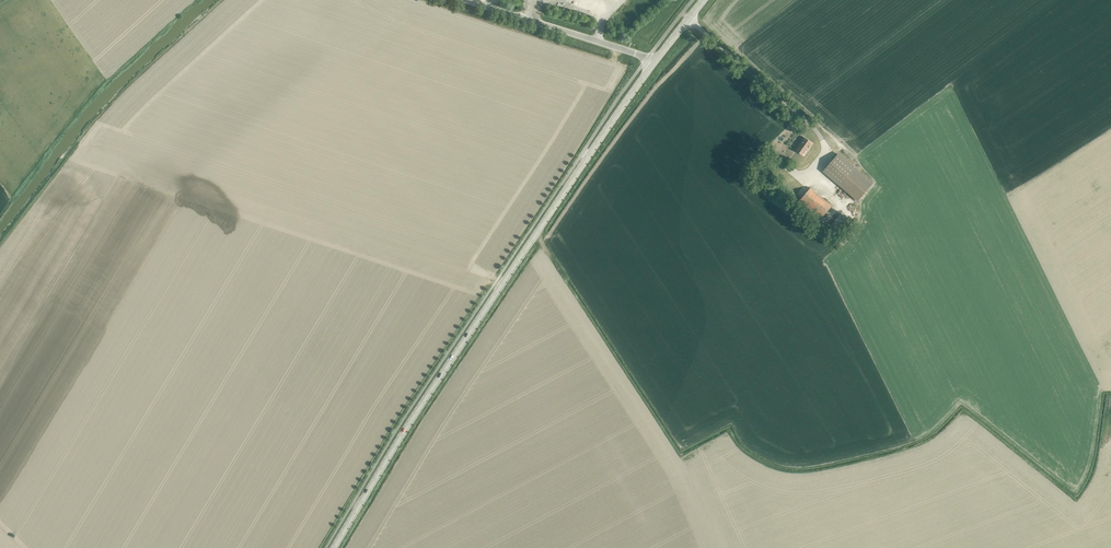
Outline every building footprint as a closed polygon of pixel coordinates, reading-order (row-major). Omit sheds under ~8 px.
[(804,156),(813,143),(804,137),(795,151),(804,156)] [(873,183),(838,154),(823,172),(858,201),(873,183)] [(785,162),(780,158),(776,163),(781,167),(785,162)] [(822,218),(832,206),(810,188),(800,200),(822,218)] [(851,223),(841,214),(830,226),(840,235),(851,223)]
